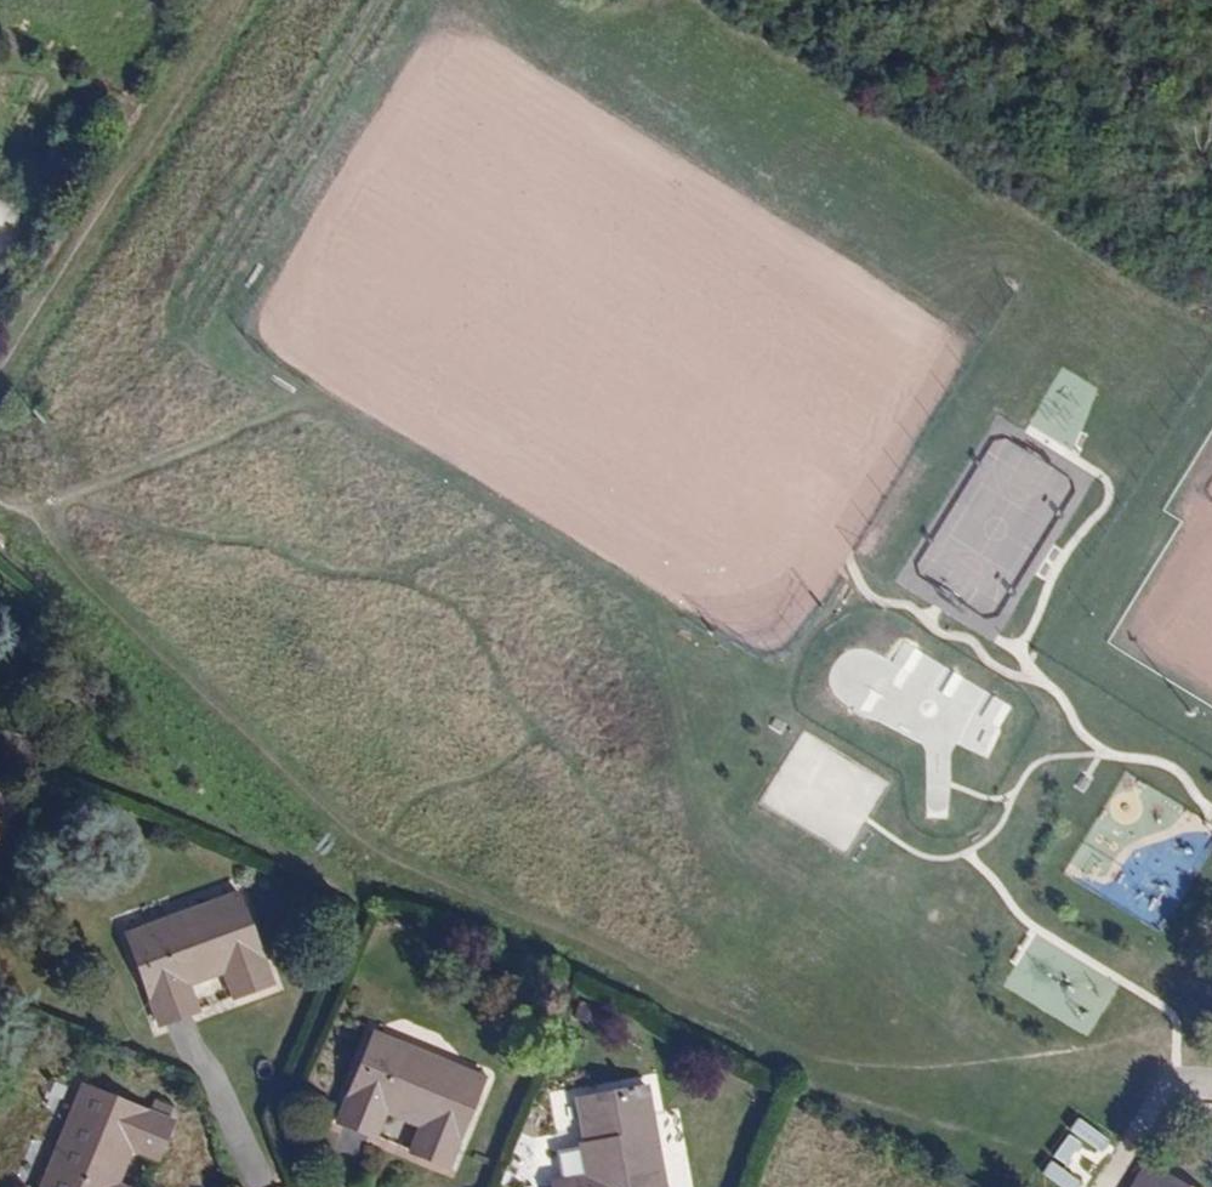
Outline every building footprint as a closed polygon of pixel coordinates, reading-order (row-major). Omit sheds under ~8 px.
[(273,984),(238,890),(123,933),(157,1027),(199,1011),(191,987),(222,974),(232,1000),(273,984)] [(449,1170),(487,1076),(373,1031),(336,1123),(376,1139),(387,1114),(418,1127),(407,1152),(449,1170)] [(172,1121),(81,1084),(39,1186),(129,1186),(118,1182),(130,1151),(156,1162),(172,1121)] [(647,1085),(585,1096),(592,1135),(581,1137),(574,1139),(580,1175),(549,1182),(550,1186),(666,1186),(647,1085)] [(592,1135),(585,1096),(574,1098),(581,1137),(592,1135)] [(1159,1169),(1156,1173),(1144,1165),(1130,1186),(1188,1186),(1159,1169)]
